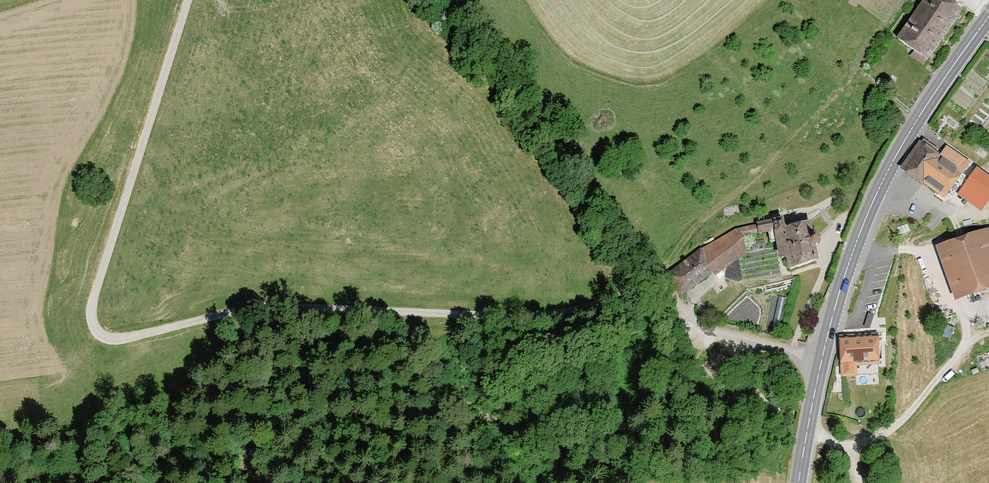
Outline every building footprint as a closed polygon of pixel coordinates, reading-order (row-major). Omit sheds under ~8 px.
[(929,59),(963,10),(950,0),(921,0),(896,37),(929,59)] [(902,170),(945,198),(951,190),(982,211),(988,199),(988,184),(967,170),(973,160),(945,141),(938,152),(921,141),(902,170)] [(813,231),(811,223),(786,228),(783,217),(758,223),(760,233),(769,231),(771,242),(778,240),(781,259),(788,258),(791,270),(816,261),(813,245),(818,244),(821,236),(816,230),(813,231)] [(935,245),(955,301),(988,289),(988,226),(935,245)] [(747,253),(733,230),(704,251),(700,247),(667,272),(681,295),(711,269),(716,275),(747,253)] [(839,334),(840,375),(881,374),(880,333),(854,333),(846,334),(839,334)]
